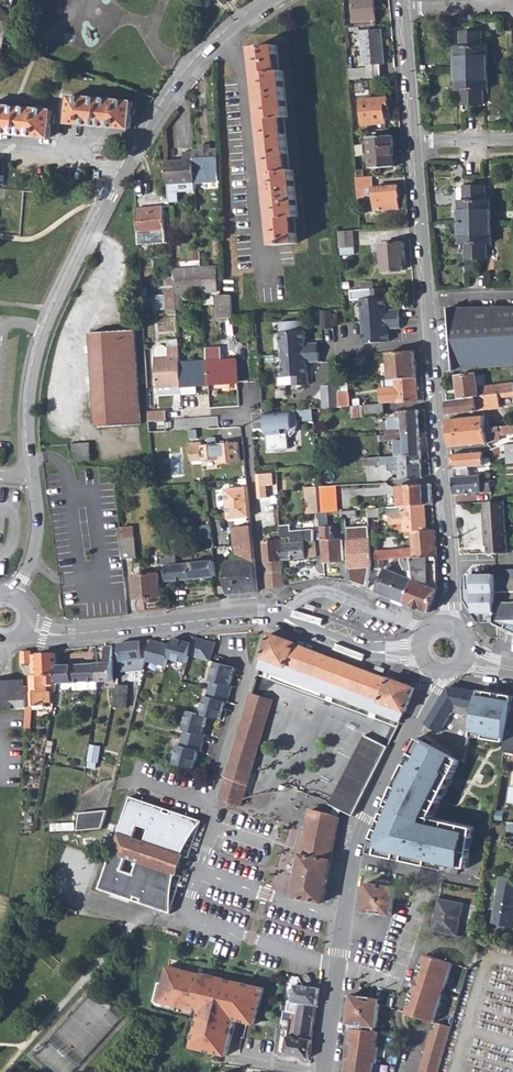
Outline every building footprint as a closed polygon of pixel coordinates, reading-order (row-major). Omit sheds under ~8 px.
[(223,13),(242,0),(214,0),(223,13)] [(355,23),(375,22),(374,0),(353,0),(355,23)] [(0,10),(0,18),(7,24),(9,16),(1,9),(0,10)] [(366,69),(349,70),(349,81),(381,79),(380,65),(384,65),(382,32),(362,34),(364,66),(366,66),(366,69)] [(457,47),(457,68),(472,67),(472,33),(461,33),(462,47),(457,47)] [(483,33),(472,33),(472,67),(488,67),(488,47),(483,46),(483,33)] [(278,46),(254,49),(274,248),(297,246),(294,221),(298,221),(293,172),(290,172),(285,120),(288,120),(283,72),(280,72),(278,46)] [(472,67),(457,68),(457,89),(462,89),(462,104),(473,103),(472,67)] [(488,67),(472,67),(473,103),(484,103),(484,88),(489,88),(488,67)] [(71,96),(68,124),(131,131),(134,103),(71,96)] [(387,99),(363,101),(365,127),(386,125),(384,109),(388,109),(387,99)] [(49,138),(51,111),(0,106),(0,134),(49,138)] [(393,137),(368,138),(370,170),(394,168),(393,137)] [(217,152),(192,154),(194,185),(195,192),(217,191),(217,152)] [(183,162),(166,163),(167,186),(194,185),(192,154),(183,155),(183,162)] [(373,177),(356,178),(358,201),(374,199),(375,211),(398,209),(398,197),(399,197),(398,187),(374,188),(373,177)] [(194,185),(167,186),(168,193),(195,192),(194,185)] [(459,202),(460,223),(475,223),(474,187),(464,187),(464,202),(459,202)] [(485,187),(474,187),(475,223),(492,222),(491,201),(486,201),(485,187)] [(163,208),(136,210),(138,240),(166,238),(163,208)] [(492,222),(475,223),(476,258),(487,258),(487,243),(492,243),(492,222)] [(475,223),(460,223),(461,244),(465,244),(466,258),(476,258),(475,223)] [(352,233),(338,234),(339,251),(342,250),(343,257),(353,257),(353,249),(352,233)] [(404,243),(381,245),(382,272),(403,271),(402,256),(405,256),(404,243)] [(175,267),(173,267),(174,277),(174,283),(201,281),(200,271),(176,271),(175,267)] [(214,271),(200,271),(201,281),(202,294),(216,294),(214,271)] [(174,277),(164,278),(165,292),(174,292),(174,283),(174,277)] [(201,281),(174,283),(174,292),(175,295),(202,294),(201,281)] [(361,302),(362,322),(364,344),(389,342),(388,331),(400,330),(399,320),(398,310),(386,311),(385,290),(373,291),(369,291),(370,301),(361,302)] [(174,292),(165,292),(166,310),(176,309),(175,295),(174,292)] [(233,298),(219,298),(217,298),(220,321),(233,320),(233,298)] [(450,308),(455,370),(512,365),(512,306),(450,308)] [(322,355),(333,355),(334,310),(322,309),(322,355)] [(280,334),(282,356),(283,379),(293,378),(293,387),(308,386),(307,364),(319,363),(318,354),(318,344),(305,344),(304,333),(280,334)] [(95,337),(101,432),(145,429),(139,335),(95,337)] [(178,350),(155,352),(157,395),(174,394),(174,387),(181,387),(180,364),(178,350)] [(221,352),(207,353),(207,362),(222,361),(221,352)] [(414,352),(389,353),(391,380),(396,380),(416,379),(414,352)] [(222,361),(207,362),(209,385),(239,383),(236,360),(222,361)] [(207,362),(180,364),(181,387),(181,393),(181,395),(195,394),(195,386),(209,385),(207,362)] [(460,399),(499,394),(512,392),(512,384),(479,388),(477,374),(458,376),(460,399)] [(389,391),(381,392),(381,403),(383,403),(418,401),(416,379),(396,380),(396,387),(389,388),(389,391)] [(339,384),(323,386),(325,408),(340,407),(339,384)] [(460,399),(447,401),(448,414),(478,410),(501,407),(499,394),(460,399)] [(381,403),(363,405),(364,414),(384,412),(383,403),(381,403)] [(296,410),(265,413),(268,450),(289,449),(288,437),(291,437),(296,431),(296,428),(297,428),(296,410)] [(389,434),(419,432),(418,410),(395,412),(396,423),(390,423),(388,426),(389,434)] [(166,412),(148,413),(149,422),(167,420),(166,412)] [(484,416),(449,420),(451,447),(488,442),(499,440),(498,426),(486,427),(484,416)] [(167,420),(149,422),(150,431),(168,430),(167,420)] [(500,426),(502,434),(512,433),(512,424),(500,426)] [(389,434),(380,434),(380,440),(405,439),(405,444),(397,445),(398,456),(421,455),(419,432),(389,434)] [(191,462),(204,461),(220,459),(220,463),(241,461),(239,443),(218,444),(218,439),(210,440),(211,445),(202,446),(202,443),(190,444),(191,462)] [(492,450),(493,454),(502,453),(502,450),(509,450),(510,463),(512,463),(512,443),(504,444),(492,450)] [(90,445),(74,446),(74,464),(91,462),(90,445)] [(483,452),(452,454),(453,468),(458,468),(469,467),(485,465),(484,459),(483,452)] [(398,456),(362,458),(363,466),(388,464),(400,463),(400,470),(400,480),(422,478),(421,455),(398,456)] [(459,476),(454,477),(455,494),(492,491),(491,481),(494,481),(493,477),(490,477),(490,474),(470,476),(469,467),(458,468),(459,476)] [(273,473),(257,475),(259,499),(268,498),(267,485),(274,485),(273,473)] [(373,476),(373,484),(387,483),(387,475),(373,476)] [(229,520),(251,518),(250,503),(247,479),(240,480),(241,484),(243,484),(243,488),(226,490),(229,520)] [(410,485),(406,486),(406,493),(407,506),(429,505),(433,505),(431,484),(410,485)] [(308,514),(320,513),(319,500),(317,486),(306,487),(308,514)] [(335,486),(317,486),(319,500),(337,499),(335,486)] [(504,498),(485,500),(486,517),(484,518),(486,528),(486,538),(488,538),(490,555),(497,555),(509,553),(507,525),(504,498)] [(337,499),(319,500),(320,513),(331,512),(338,511),(337,499)] [(398,507),(388,508),(389,515),(403,513),(405,531),(411,531),(431,530),(429,505),(407,506),(398,507)] [(202,538),(214,536),(212,523),(201,524),(202,538)] [(325,524),(320,524),(323,563),(344,561),(342,540),(328,541),(328,539),(332,536),(331,527),(325,528),(325,524)] [(282,544),(283,560),(316,557),(314,541),(313,541),(312,530),(290,532),(289,525),(280,526),(281,533),(281,538),(294,538),(295,543),(282,544)] [(252,527),(235,528),(232,528),(233,545),(234,558),(231,559),(232,563),(225,563),(228,595),(258,592),(252,527)] [(132,528),(120,529),(121,540),(133,539),(132,528)] [(401,551),(401,559),(413,557),(437,556),(435,530),(431,530),(411,531),(413,550),(401,551)] [(274,541),(264,542),(265,562),(267,589),(285,587),(283,560),(281,538),(281,533),(274,533),(274,541)] [(133,539),(121,540),(123,560),(135,559),(137,559),(134,539),(133,539)] [(163,551),(162,551),(163,565),(166,565),(167,580),(216,577),(215,562),(178,564),(177,549),(174,549),(173,543),(172,543),(172,539),(169,539),(170,544),(162,544),(163,551)] [(360,542),(353,543),(354,559),(370,558),(369,545),(360,545),(360,542)] [(415,580),(406,603),(429,612),(438,590),(437,556),(413,557),(414,563),(414,574),(415,580)] [(401,575),(393,598),(406,603),(415,580),(414,574),(414,563),(413,557),(401,559),(401,563),(402,564),(403,568),(401,575)] [(389,563),(378,592),(393,598),(401,575),(396,573),(399,567),(389,563)] [(157,573),(132,577),(135,600),(161,596),(157,573)] [(472,573),(472,579),(462,580),(464,600),(478,623),(497,622),(497,577),(496,573),(472,573)] [(497,577),(497,622),(512,629),(512,577),(497,577)] [(271,633),(262,657),(269,660),(266,666),(275,670),(275,669),(328,689),(327,690),(335,693),(336,692),(364,703),(388,712),(387,712),(395,716),(398,709),(405,712),(415,687),(390,678),(390,679),(296,644),(296,643),(271,633)] [(152,641),(146,660),(167,665),(169,658),(187,663),(189,655),(211,661),(211,656),(215,643),(194,637),(192,643),(174,638),(172,646),(152,641)] [(152,640),(119,644),(122,672),(134,670),(133,659),(140,659),(140,665),(145,665),(146,660),(152,641),(152,640)] [(104,663),(98,664),(99,682),(115,681),(112,645),(104,646),(106,662),(104,663)] [(23,652),(23,664),(28,665),(32,665),(32,676),(31,676),(33,707),(46,707),(46,704),(52,703),(51,693),(48,693),(49,685),(59,685),(57,665),(57,654),(32,655),(32,652),(23,652)] [(206,696),(202,709),(222,715),(226,702),(228,702),(233,686),(230,686),(235,667),(215,662),(210,680),(211,681),(207,696),(206,696)] [(70,664),(57,665),(59,685),(72,684),(71,664),(70,664)] [(98,664),(71,664),(72,684),(99,682),(98,664)] [(29,688),(23,688),(22,680),(0,681),(0,710),(13,710),(13,708),(26,708),(28,698),(29,688)] [(117,697),(114,706),(122,709),(126,698),(126,686),(118,685),(117,697)] [(474,717),(479,692),(449,686),(428,724),(443,732),(454,712),(465,714),(465,716),(474,717)] [(471,735),(506,742),(512,698),(512,696),(479,690),(479,692),(474,717),(471,735)] [(251,693),(233,753),(254,759),(262,735),(272,700),(251,693)] [(506,742),(505,752),(512,753),(512,698),(506,742)] [(184,729),(182,737),(180,745),(178,744),(174,763),(194,769),(199,751),(202,751),(204,743),(206,735),(203,734),(206,727),(208,717),(221,720),(222,715),(202,709),(201,715),(188,711),(183,729),(184,729)] [(27,711),(26,730),(34,730),(36,719),(32,719),(33,711),(27,711)] [(364,735),(339,784),(363,797),(388,747),(364,735)] [(446,752),(419,738),(405,763),(397,782),(375,837),(371,853),(445,869),(446,863),(465,867),(474,827),(431,818),(460,761),(446,752)] [(88,765),(97,767),(102,745),(93,743),(88,765)] [(233,753),(225,780),(220,799),(241,806),(244,799),(255,759),(254,759),(233,753)] [(339,784),(329,804),(336,808),(343,811),(353,816),(363,797),(339,784)] [(130,796),(117,832),(126,835),(120,852),(111,849),(98,886),(133,898),(134,896),(140,898),(139,900),(170,911),(169,906),(170,898),(164,896),(173,871),(179,853),(183,844),(187,837),(194,829),(200,822),(201,820),(171,810),(170,813),(164,811),(165,808),(130,796)] [(334,812),(332,816),(339,818),(341,814),(343,811),(336,808),(334,812)] [(339,818),(332,816),(327,814),(309,811),(304,838),(294,898),(323,903),(331,865),(336,837),(339,818)] [(90,816),(87,830),(103,829),(107,814),(90,815),(90,816)] [(90,815),(77,816),(74,831),(87,830),(90,816),(90,815)] [(183,844),(179,853),(189,856),(200,822),(194,829),(187,837),(183,844)] [(117,832),(111,849),(120,852),(126,835),(117,832)] [(169,906),(170,911),(182,874),(173,871),(164,896),(170,898),(169,906)] [(502,876),(495,924),(512,927),(512,919),(512,878),(502,876)] [(363,913),(372,914),(372,910),(383,912),(383,915),(391,917),(395,888),(377,885),(367,884),(363,913)] [(463,904),(438,899),(434,921),(432,932),(457,937),(463,904)] [(412,1002),(411,1004),(408,1013),(435,1021),(453,964),(426,956),(423,964),(427,965),(424,976),(420,975),(414,992),(413,996),(407,995),(405,999),(412,1002)] [(420,973),(420,975),(424,976),(427,965),(423,964),(422,968),(416,966),(414,971),(420,973)] [(256,1024),(265,988),(239,981),(239,982),(223,978),(204,973),(203,974),(168,966),(164,984),(159,982),(154,1002),(165,1004),(165,1002),(174,1005),(190,1009),(190,1008),(195,1010),(195,1009),(200,1011),(192,1047),(227,1056),(236,1019),(256,1024)] [(319,988),(296,985),(293,1002),(289,1001),(288,1012),(285,1012),(283,1021),(290,1022),(285,1054),(310,1059),(319,988)] [(347,1071),(375,1071),(376,1064),(374,1063),(376,1048),(378,1048),(380,1032),(376,1032),(376,1028),(378,1028),(380,1005),(353,995),(349,1025),(353,1025),(350,1045),(354,1045),(352,1060),(349,1060),(347,1071)] [(363,997),(353,995),(380,1005),(381,999),(363,997)] [(420,1071),(438,1071),(452,1026),(439,1022),(437,1031),(433,1030),(420,1071)]
